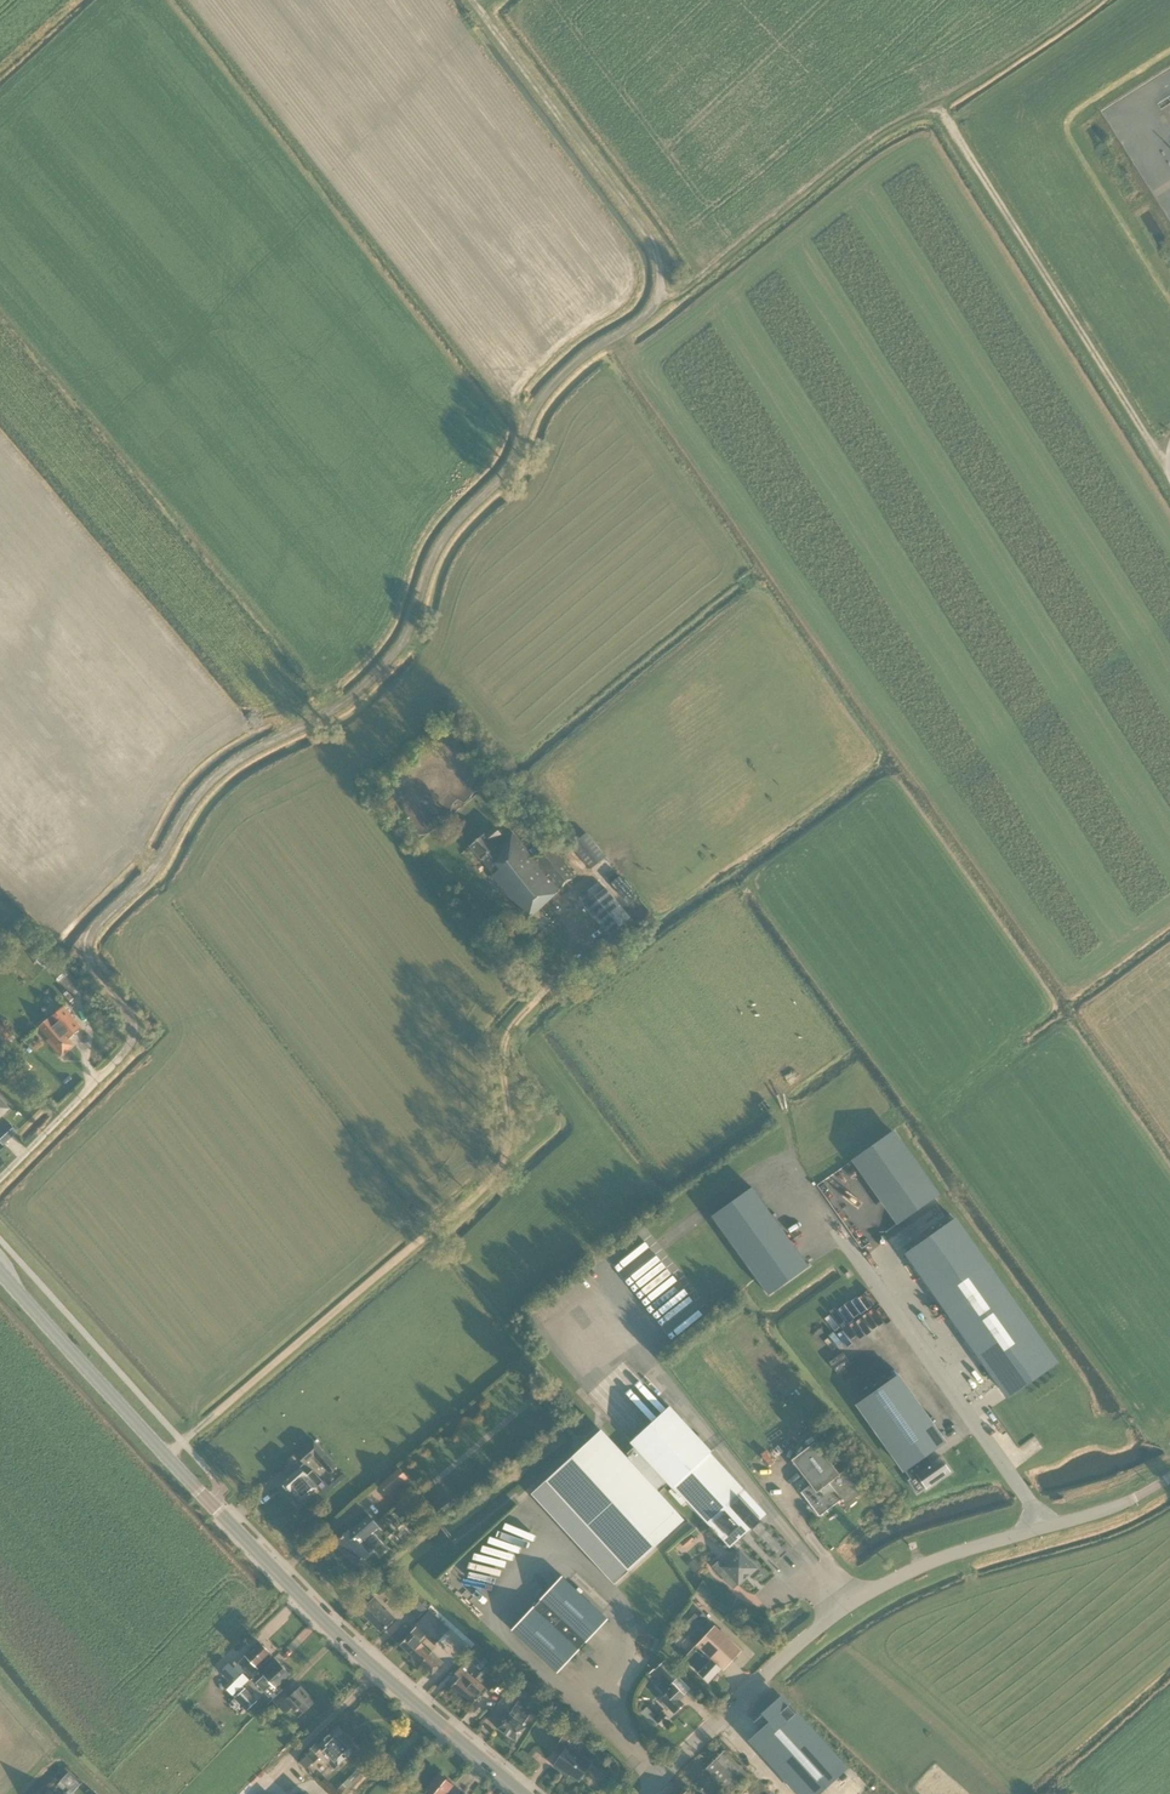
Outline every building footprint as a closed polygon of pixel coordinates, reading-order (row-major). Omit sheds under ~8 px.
[(501,845),(496,839),(501,834),(495,827),(486,834),(485,833),(470,845),(493,874),(490,876),(527,920),(561,891),(559,890),(576,876),(550,844),(534,857),(514,833),(501,845)] [(587,832),(572,845),(566,849),(583,870),(586,867),(589,871),(606,856),(587,832)] [(606,888),(585,905),(609,935),(630,919),(606,888)] [(62,975),(69,967),(54,954),(47,961),(62,975)] [(69,1039),(83,1028),(64,1006),(40,1027),(56,1045),(53,1047),(62,1056),(74,1045),(69,1039)] [(9,1036),(11,1034),(0,1021),(0,1043),(3,1047),(12,1040),(9,1036)] [(9,1108),(0,1098),(0,1117),(9,1108)] [(18,1132),(10,1123),(1,1131),(9,1140),(18,1132)] [(760,1181),(720,1209),(776,1289),(816,1261),(760,1181)] [(1057,1362),(956,1219),(907,1254),(1008,1396),(1057,1362)] [(661,1267),(628,1292),(640,1308),(673,1282),(661,1267)] [(665,1324),(692,1306),(688,1300),(660,1318),(665,1324)] [(849,1385),(863,1379),(859,1367),(845,1373),(849,1385)] [(944,1441),(898,1377),(859,1405),(904,1469),(919,1459),(944,1441)] [(730,1547),(766,1514),(710,1453),(712,1451),(670,1406),(631,1442),(635,1446),(624,1456),(658,1493),(669,1483),(672,1488),(669,1491),(682,1505),(687,1501),(730,1547)] [(658,1493),(624,1456),(601,1431),(532,1494),(615,1584),(683,1521),(658,1493)] [(305,1465),(315,1456),(330,1473),(337,1467),(315,1441),(298,1456),(305,1465)] [(848,1507),(857,1500),(855,1497),(866,1489),(850,1467),(840,1475),(815,1442),(792,1460),(811,1484),(801,1491),(820,1516),(842,1499),(848,1507)] [(919,1459),(904,1469),(911,1479),(917,1474),(927,1489),(952,1472),(941,1456),(925,1467),(919,1459)] [(284,1483),(284,1486),(287,1490),(290,1490),(291,1490),(291,1489),(302,1502),(318,1488),(316,1486),(322,1482),(313,1471),(308,1476),(300,1468),(284,1482),(284,1483)] [(408,1477),(400,1468),(381,1484),(389,1493),(408,1477)] [(458,1502),(452,1494),(446,1499),(447,1501),(435,1510),(440,1516),(458,1502)] [(337,1545),(342,1551),(344,1550),(356,1564),(368,1554),(381,1542),(373,1533),(381,1527),(370,1515),(350,1532),(349,1531),(337,1541),(339,1544),(337,1545)] [(686,1539),(690,1543),(695,1539),(690,1535),(686,1539)] [(730,1574),(739,1584),(748,1575),(749,1576),(758,1568),(750,1559),(749,1560),(740,1551),(724,1566),(719,1561),(713,1566),(724,1579),(730,1574)] [(695,1571),(701,1567),(696,1561),(690,1566),(695,1571)] [(513,1630),(558,1672),(608,1619),(563,1577),(513,1630)] [(361,1611),(382,1632),(396,1618),(375,1596),(361,1611)] [(406,1605),(419,1617),(427,1608),(415,1596),(406,1605)] [(415,1627),(435,1645),(451,1627),(431,1609),(415,1627)] [(682,1627),(699,1643),(712,1628),(696,1613),(682,1627)] [(700,1673),(708,1681),(721,1668),(724,1670),(742,1651),(715,1625),(712,1628),(699,1643),(685,1658),(700,1673)] [(401,1644),(421,1663),(431,1652),(411,1633),(401,1644)] [(246,1656),(239,1662),(246,1670),(246,1671),(251,1676),(258,1668),(272,1654),(260,1641),(253,1649),(252,1648),(245,1655),(246,1656)] [(485,1657),(474,1647),(465,1657),(476,1667),(485,1657)] [(432,1651),(431,1652),(421,1663),(433,1674),(444,1663),(432,1651)] [(672,1683),(680,1676),(665,1660),(655,1669),(665,1679),(670,1685),(672,1683)] [(229,1662),(220,1672),(232,1684),(242,1675),(229,1662)] [(275,1687),(290,1674),(279,1662),(264,1675),(264,1676),(257,1682),(269,1696),(277,1689),(275,1687)] [(451,1687),(460,1695),(475,1678),(460,1666),(455,1673),(459,1677),(451,1687)] [(510,1680),(503,1673),(497,1679),(504,1686),(510,1680)] [(486,1688),(475,1678),(460,1695),(472,1705),(486,1688)] [(680,1699),(684,1695),(675,1685),(674,1685),(672,1683),(670,1685),(665,1679),(657,1686),(665,1694),(661,1698),(675,1713),(684,1704),(680,1699)] [(283,1689),(280,1692),(272,1699),(286,1713),(296,1704),(304,1712),(316,1701),(301,1686),(290,1697),(283,1689)] [(258,1700),(246,1687),(236,1697),(248,1710),(258,1700)] [(754,1721),(761,1729),(752,1738),(801,1793),(818,1793),(845,1770),(781,1697),(772,1706),(770,1704),(762,1712),(763,1713),(754,1721)] [(506,1714),(497,1728),(517,1741),(526,1727),(523,1725),(533,1710),(519,1700),(509,1716),(506,1714)] [(657,1720),(662,1725),(669,1719),(663,1713),(657,1720)] [(317,1742),(311,1748),(310,1748),(305,1752),(307,1754),(300,1761),(307,1768),(319,1757),(316,1753),(322,1747),(338,1765),(347,1756),(348,1757),(357,1748),(346,1737),(347,1735),(338,1726),(319,1744),(317,1742)] [(563,1770),(579,1780),(591,1763),(573,1750),(578,1742),(565,1733),(554,1750),(561,1755),(554,1766),(562,1771),(563,1770)] [(708,1768),(732,1793),(750,1775),(726,1751),(708,1768)] [(440,1775),(428,1789),(435,1793),(444,1793),(452,1785),(440,1775)]
